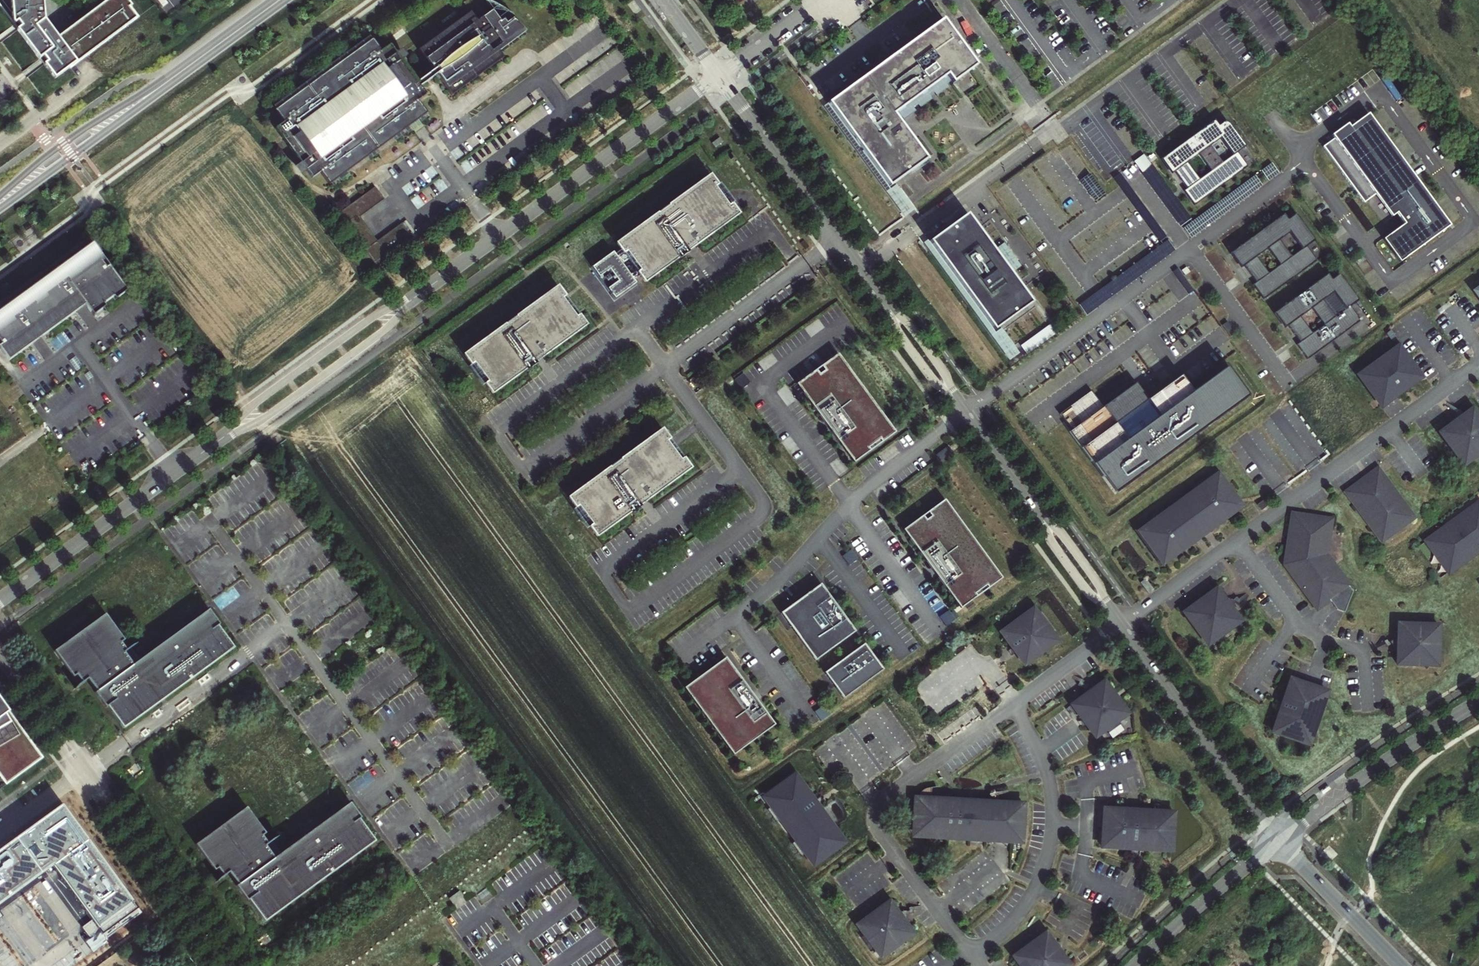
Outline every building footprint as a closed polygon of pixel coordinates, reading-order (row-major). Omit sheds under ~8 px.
[(14,24),(41,60),(55,78),(79,60),(137,18),(129,7),(131,6),(127,0),(106,0),(57,36),(45,20),(44,0),(12,0),(12,1),(10,0),(0,0),(0,6),(14,24)] [(372,39),(274,110),(284,123),(275,129),(282,137),(285,135),(287,138),(284,140),(312,178),(320,172),(329,185),(411,125),(416,132),(424,127),(419,119),(427,113),(418,101),(426,95),(420,87),(436,75),(451,96),(505,57),(501,50),(526,32),(515,18),(502,7),(485,0),(492,11),(479,19),(473,11),(418,50),(433,71),(417,83),(390,46),(382,51),(372,39)] [(977,67),(942,20),(828,104),(889,188),(927,160),(898,120),(901,117),(903,120),(915,111),(914,109),(918,106),(919,108),(932,99),(930,97),(934,94),(936,96),(948,87),(946,85),(951,82),(952,84),(977,67)] [(1450,226),(1366,112),(1350,124),(1346,119),(1329,133),(1332,136),(1322,143),(1362,201),(1374,193),(1390,216),(1397,212),(1403,222),(1381,237),(1398,261),(1450,226)] [(1194,205),(1248,166),(1237,152),(1245,146),(1226,120),(1218,125),(1214,120),(1164,156),(1187,188),(1183,190),(1194,205)] [(723,144),(719,139),(711,145),(714,150),(723,144)] [(708,178),(636,231),(619,243),(646,279),(677,257),(678,260),(689,252),(687,250),(735,215),(708,178)] [(360,217),(385,199),(378,189),(376,186),(338,214),(364,250),(377,241),(360,217)] [(1032,303),(967,214),(929,242),(995,331),(1032,303)] [(1263,299),(1316,261),(1306,246),(1314,241),(1295,214),(1287,220),(1282,214),(1232,250),(1255,282),(1252,285),(1263,299)] [(377,241),(388,255),(413,237),(403,223),(377,241)] [(388,255),(377,241),(364,250),(375,265),(388,255)] [(0,310),(0,342),(1,343),(0,344),(0,348),(9,360),(85,304),(93,315),(105,306),(103,303),(113,296),(115,299),(127,290),(109,265),(106,268),(100,260),(103,257),(92,243),(0,310)] [(617,261),(613,252),(612,251),(591,267),(613,299),(624,292),(634,284),(621,266),(617,261)] [(1327,275),(1276,311),(1299,343),(1296,345),(1307,360),(1360,321),(1350,307),(1358,301),(1338,275),(1331,280),(1327,275)] [(583,326),(556,289),(467,354),(494,391),(524,369),(526,371),(537,364),(535,361),(583,326)] [(1396,338),(1391,331),(1387,334),(1392,341),(1396,338)] [(1418,380),(1395,348),(1358,375),(1381,406),(1398,394),(1409,386),(1418,380)] [(820,367),(804,379),(823,405),(859,454),(897,427),(842,351),(826,363),(829,368),(824,371),(820,367)] [(1055,417),(1112,495),(1242,400),(1221,371),(1188,395),(1176,379),(1144,402),(1132,387),(1099,410),(1086,394),(1055,417)] [(1409,386),(1398,394),(1410,393),(1409,386)] [(1473,408),(1449,425),(1441,432),(1464,464),(1478,454),(1478,417),(1473,408)] [(687,469),(660,432),(572,497),(599,534),(629,512),(631,514),(641,506),(639,504),(687,469)] [(1412,517),(1377,469),(1346,491),(1381,540),(1412,517)] [(1145,526),(1139,531),(1162,564),(1195,540),(1191,535),(1205,525),(1209,530),(1241,506),(1226,485),(1218,474),(1185,497),(1190,504),(1175,514),(1171,508),(1145,526)] [(1229,483),(1226,485),(1233,495),(1236,493),(1229,483)] [(926,513),(910,525),(943,570),(965,600),(1003,572),(948,497),(932,509),(935,513),(930,517),(927,513),(926,513)] [(1478,502),(1426,541),(1449,572),(1478,549),(1478,503),(1478,502)] [(1331,520),(1293,513),(1285,563),(1317,609),(1330,600),(1336,610),(1344,613),(1352,591),(1325,554),(1331,520)] [(1139,531),(1145,526),(1143,523),(1133,531),(1160,567),(1163,564),(1139,531)] [(864,564),(857,555),(848,562),(855,571),(864,564)] [(1144,577),(1139,581),(1147,592),(1152,588),(1144,577)] [(1220,587),(1219,585),(1186,608),(1209,641),(1216,636),(1224,630),(1242,617),(1238,611),(1234,606),(1227,597),(1220,587)] [(824,591),(786,619),(821,666),(861,637),(843,612),(840,614),(824,591)] [(1231,594),(1227,597),(1234,606),(1237,603),(1231,594)] [(123,727),(236,646),(209,609),(134,664),(121,642),(125,638),(106,614),(53,651),(78,686),(89,678),(123,727)] [(1057,641),(1033,609),(1025,614),(1001,632),(1017,654),(1024,665),(1057,641)] [(1436,625),(1397,623),(1396,634),(1395,652),(1395,664),(1434,665),(1436,625)] [(1216,636),(1219,639),(1226,634),(1224,630),(1216,636)] [(870,649),(868,651),(876,662),(878,660),(870,649)] [(830,679),(849,704),(889,675),(878,660),(876,662),(868,651),(830,679)] [(726,657),(687,685),(734,748),(773,720),(758,701),(726,657)] [(1326,692),(1291,678),(1270,730),(1280,736),(1306,745),(1326,692)] [(1104,681),(1071,705),(1095,737),(1105,730),(1112,739),(1124,730),(1117,721),(1127,714),(1104,681)] [(6,785),(44,758),(0,698),(0,776),(6,785)] [(830,715),(823,706),(815,711),(814,712),(819,720),(821,722),(830,715)] [(764,797),(814,865),(823,859),(821,856),(840,842),(833,832),(836,830),(834,827),(819,807),(814,800),(795,774),(764,797)] [(1022,842),(1024,804),(931,798),(932,787),(927,787),(922,790),(919,794),(918,796),(918,805),(914,804),(913,822),(917,822),(916,833),(927,833),(927,837),(1022,842)] [(264,921),(374,840),(358,818),(360,817),(349,802),(274,858),(265,845),(268,843),(245,812),(200,845),(223,876),(228,872),(237,885),(236,886),(247,901),(248,899),(264,921)] [(0,851),(0,905),(53,867),(101,932),(138,906),(67,805),(0,851)] [(1172,813),(1103,809),(1101,847),(1169,851),(1173,851),(1175,813),(1172,813)] [(460,890),(449,897),(453,903),(464,895),(460,890)] [(858,925),(881,957),(914,933),(909,927),(897,911),(890,901),(858,925)] [(1014,957),(1020,965),(1070,965),(1046,934),(1014,957)]
